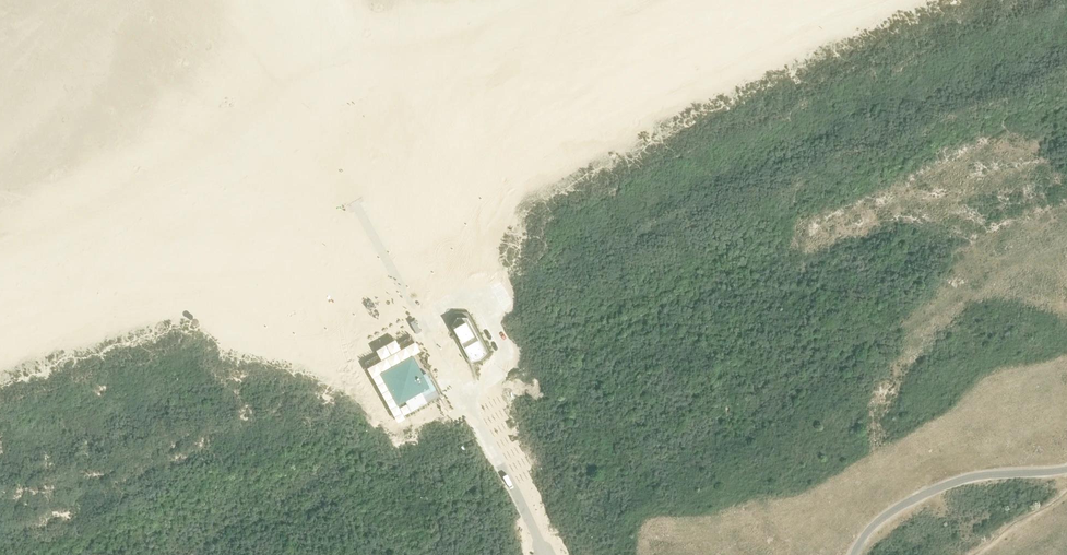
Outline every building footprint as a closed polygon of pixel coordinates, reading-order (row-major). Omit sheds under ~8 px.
[(458,316),(452,325),(472,360),(481,358),(487,352),(468,316),(458,316)] [(412,355),(381,372),(397,402),(405,397),(411,408),(438,393),(436,388),(426,371),(422,373),(412,355)]
